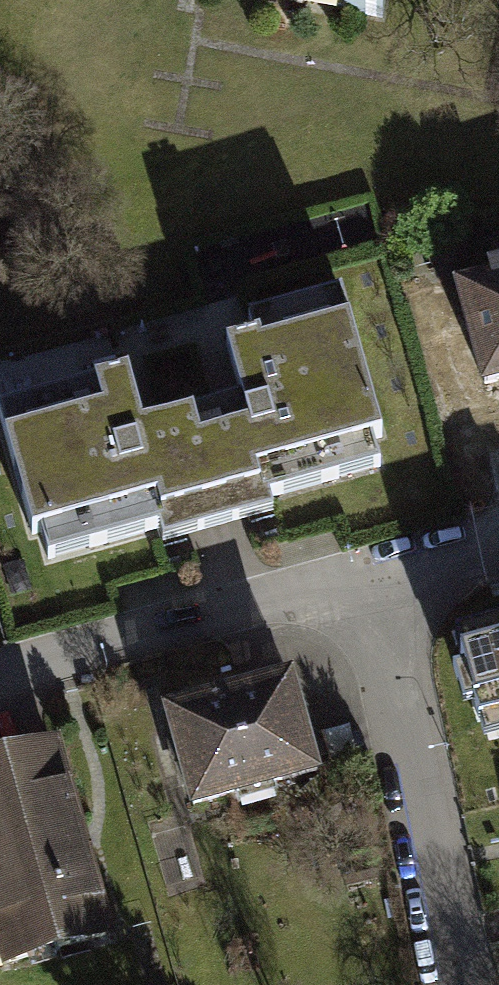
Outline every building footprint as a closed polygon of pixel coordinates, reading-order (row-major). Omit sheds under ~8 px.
[(327,8),(373,17),(376,0),(329,0),(327,8)] [(478,382),(489,379),(498,376),(498,261),(479,267),(482,279),(450,288),(466,343),(478,382)] [(195,408),(228,521),(264,511),(260,497),(371,465),(364,439),(375,436),(332,290),(238,317),(244,336),(216,344),(232,398),(195,408)] [(0,405),(0,457),(22,534),(32,531),(40,559),(150,527),(155,543),(228,521),(195,408),(134,426),(118,371),(0,405)] [(457,630),(482,716),(498,711),(498,618),(457,630)] [(160,712),(187,803),(306,768),(280,678),(160,712)] [(1,963),(98,935),(43,743),(0,755),(0,960),(1,963)]
